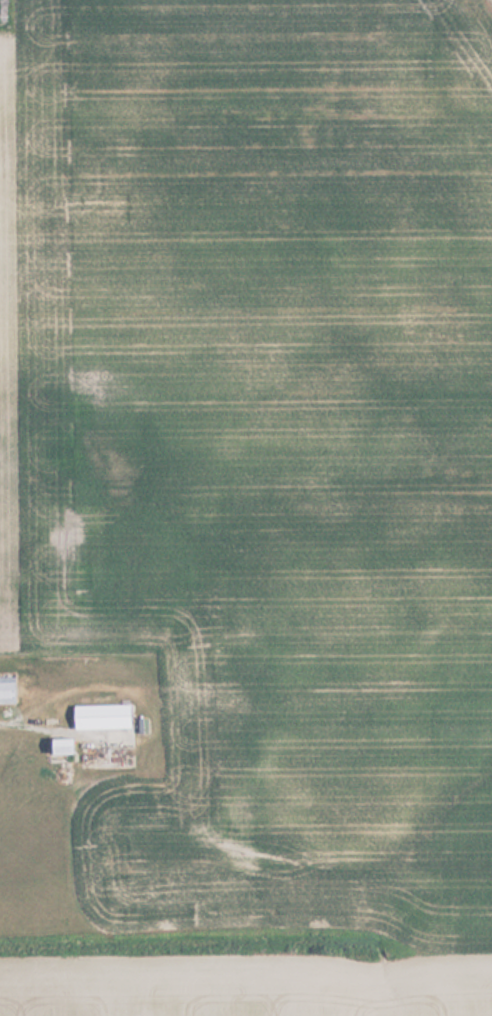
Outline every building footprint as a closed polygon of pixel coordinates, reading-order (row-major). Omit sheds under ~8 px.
[(14,678),(0,678),(0,704),(14,704),(14,678)] [(129,730),(129,705),(72,705),(72,730),(129,730)] [(68,740),(47,740),(47,755),(68,755),(68,740)]
